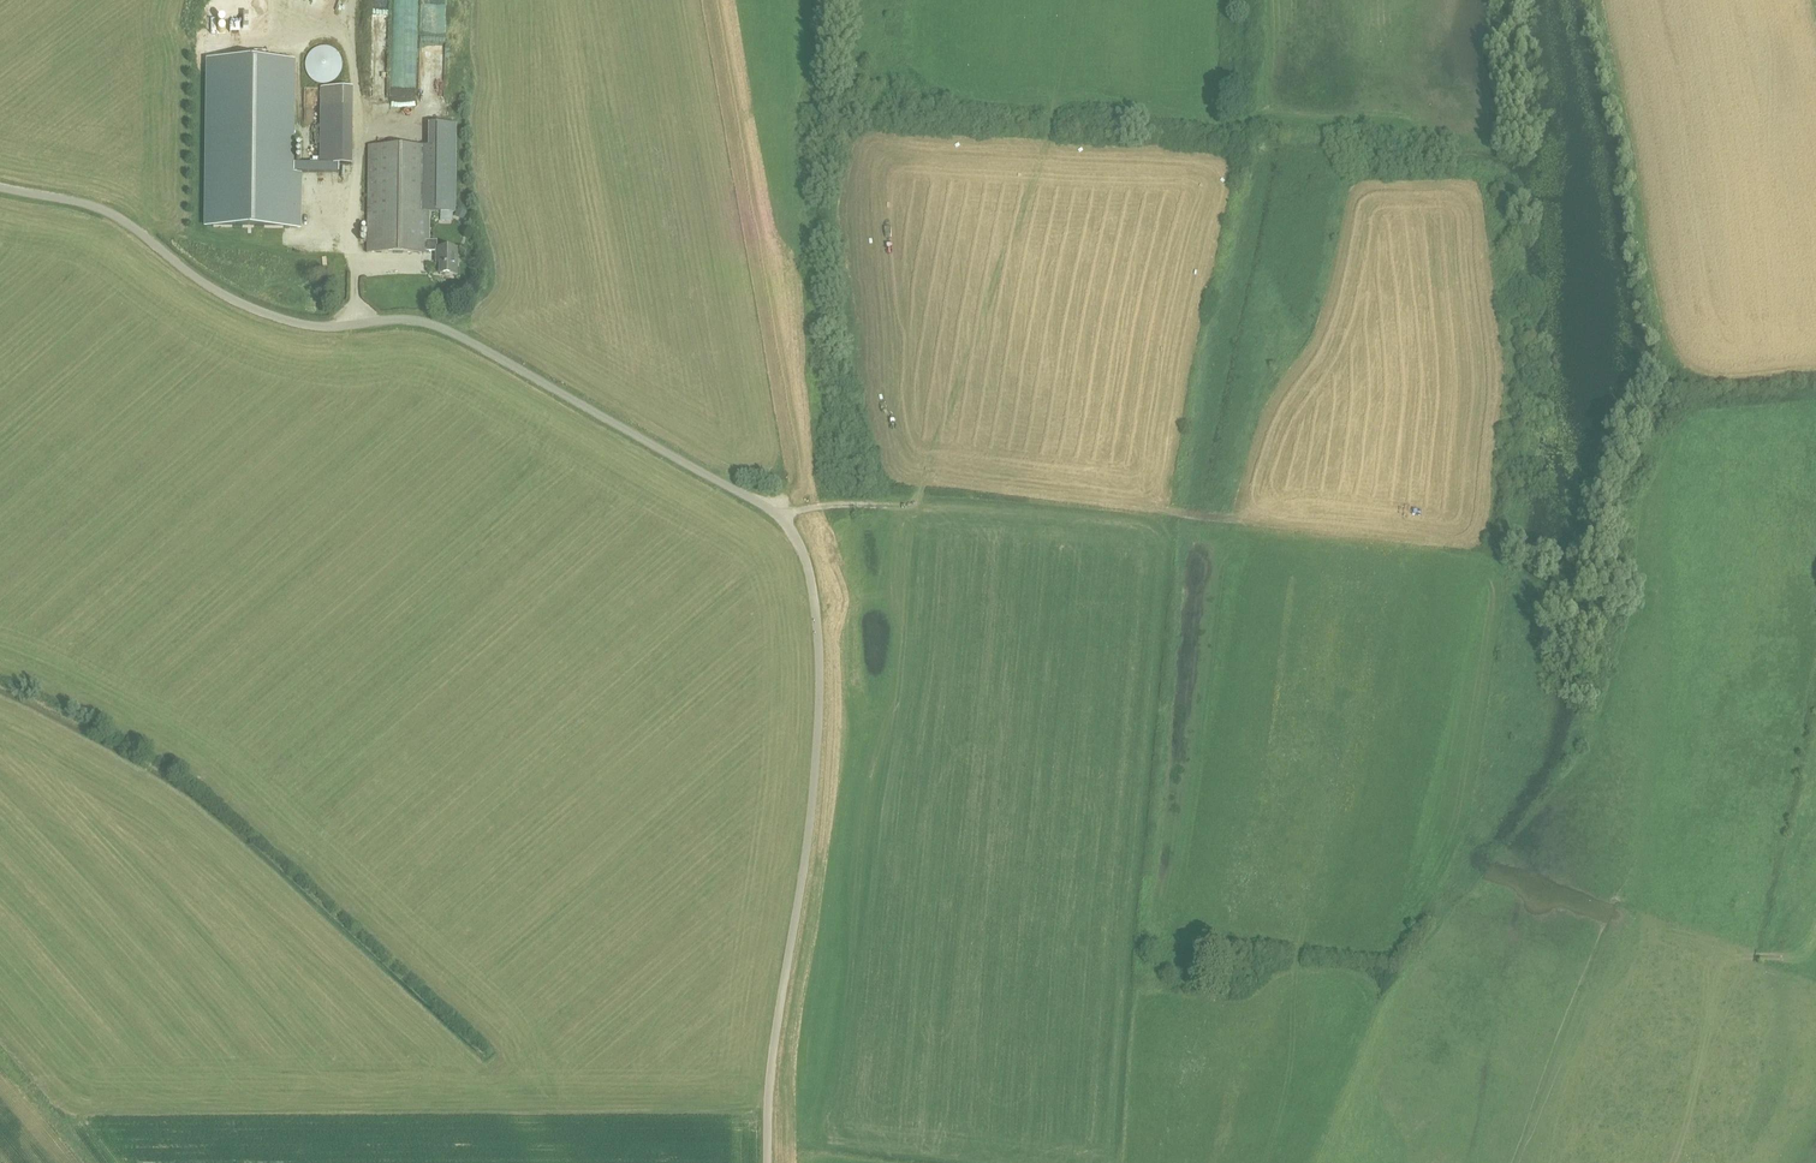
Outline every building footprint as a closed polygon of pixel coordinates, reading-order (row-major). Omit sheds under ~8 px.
[(416,15),(432,15),(431,0),(415,1),(416,15)] [(306,71),(313,80),(324,83),(335,80),(341,71),(341,59),(335,50),(324,47),(313,50),(306,59),(306,71)] [(379,67),(387,65),(385,55),(377,56),(379,67)] [(292,61),(209,60),(207,227),(301,228),(302,173),(291,173),(292,61)] [(320,107),(319,166),(352,166),(352,107),(353,88),(320,88),(320,107)] [(456,123),(428,123),(428,146),(368,145),(366,253),(429,254),(429,251),(437,251),(437,259),(440,259),(439,274),(456,274),(457,248),(437,248),(437,240),(429,240),(429,211),(455,211),(456,123)] [(454,217),(463,221),(466,213),(458,209),(454,217)]
